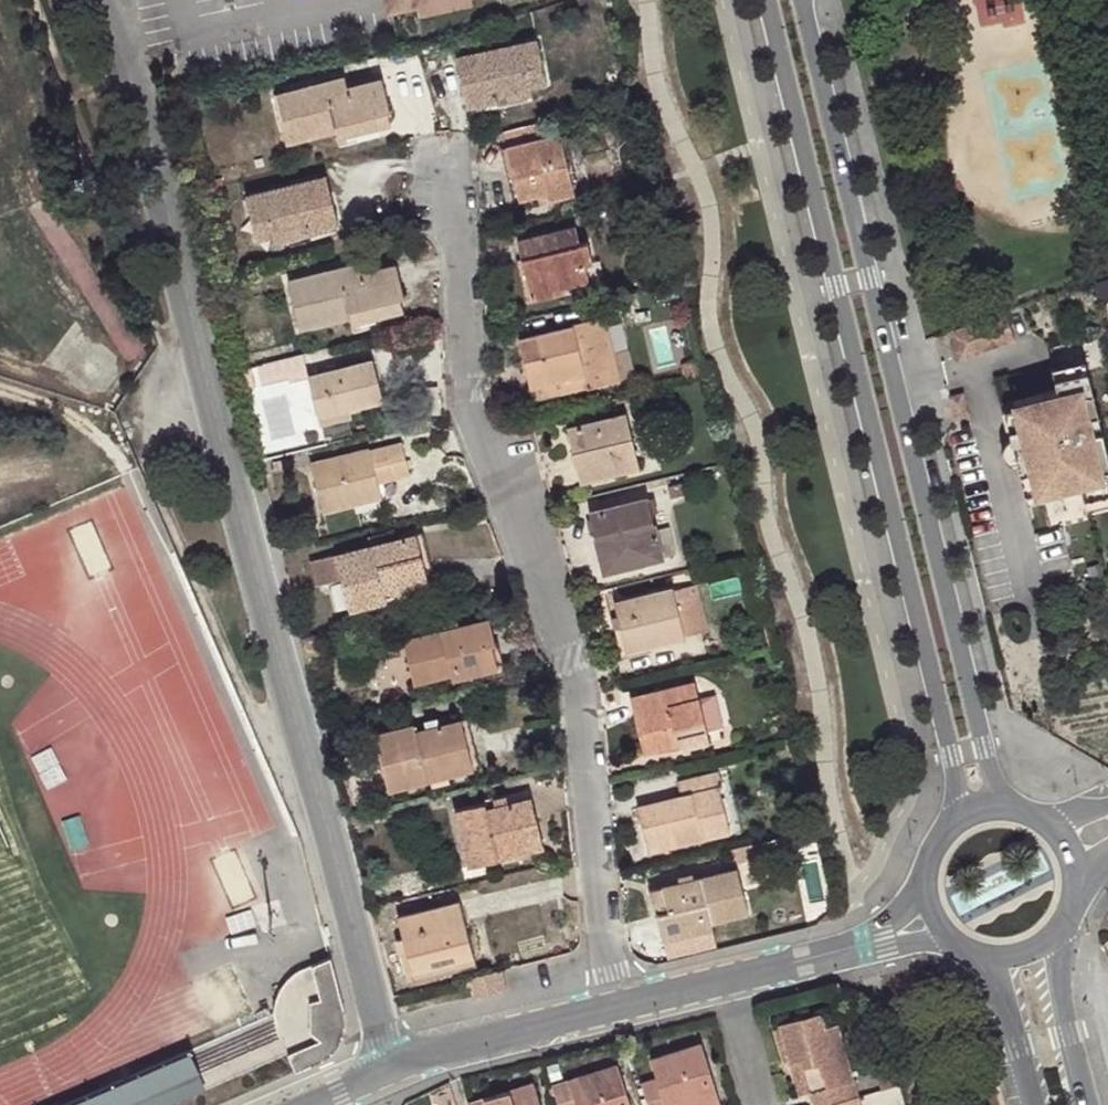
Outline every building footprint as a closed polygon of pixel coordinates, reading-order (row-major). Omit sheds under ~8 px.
[(385,8),(388,8),(412,3),(416,13),(470,3),(470,0),(383,0),(385,8)] [(492,89),(527,81),(544,77),(536,40),(455,57),(466,107),(495,101),(492,89)] [(334,128),(388,115),(380,80),(347,88),(345,77),(275,94),(286,145),(335,133),(334,128)] [(530,94),(527,81),(492,89),(495,101),(530,94)] [(553,114),(500,126),(518,199),(547,193),(548,198),(573,193),(553,114)] [(391,126),(388,115),(334,128),(335,133),(336,139),(391,126)] [(327,176),(318,178),(322,196),(331,193),(327,176)] [(322,196),(318,178),(246,196),(256,239),(273,235),(309,227),(311,232),(338,225),(331,193),(322,196)] [(275,241),(311,232),(309,227),(273,235),(275,241)] [(578,245),(574,227),(517,240),(531,298),(552,293),(552,289),(587,280),(584,265),(592,263),(587,243),(578,245)] [(347,311),(403,299),(405,298),(397,265),(362,273),(360,262),(289,279),(299,326),(347,317),(347,311)] [(404,313),(403,299),(347,311),(347,317),(351,324),(404,313)] [(1001,316),(945,336),(955,364),(1011,344),(1001,316)] [(519,342),(530,389),(564,382),(566,390),(585,386),(587,390),(618,382),(602,318),(572,326),(571,328),(519,342)] [(1107,494),(1107,450),(1103,431),(1082,436),(1078,421),(1100,416),(1082,341),(1052,349),(1059,379),(1056,380),(1058,391),(1015,402),(1017,409),(1022,431),(1011,434),(1015,453),(1061,442),(1064,458),(1030,466),(1037,492),(1026,495),(1027,502),(1082,489),(1085,500),(1107,494)] [(330,375),(340,372),(339,362),(327,365),(330,375)] [(376,364),(340,372),(330,375),(312,379),(320,415),(350,409),(384,401),(376,364)] [(564,382),(530,389),(533,402),(567,393),(566,390),(564,382)] [(350,409),(320,415),(322,424),(352,418),(350,409)] [(1022,431),(1017,409),(1005,411),(1011,434),(1022,431)] [(299,433),(297,415),(273,419),(276,436),(299,433)] [(613,464),(616,475),(638,469),(625,416),(567,430),(578,471),(613,464)] [(1100,416),(1078,421),(1082,436),(1103,431),(1100,416)] [(1030,466),(1064,458),(1061,442),(1015,453),(1019,469),(1030,466)] [(412,477),(404,444),(312,466),(323,513),(383,499),(380,485),(412,477)] [(581,483),(616,475),(613,464),(578,471),(581,483)] [(1030,466),(1019,469),(1026,495),(1037,492),(1030,466)] [(589,514),(595,539),(604,537),(613,573),(663,560),(648,500),(589,514)] [(370,547),(393,541),(392,533),(368,538),(370,547)] [(429,581),(418,535),(393,541),(370,547),(311,561),(317,586),(342,580),(350,611),(384,602),(382,593),(429,581)] [(604,537),(595,539),(604,575),(613,573),(604,537)] [(431,591),(429,581),(382,593),(384,602),(431,591)] [(683,637),(672,592),(614,606),(625,650),(683,637)] [(491,619),(480,622),(487,646),(492,645),(497,643),(491,619)] [(487,646),(480,622),(404,640),(414,685),(451,676),(454,680),(498,670),(492,645),(487,646)] [(679,741),(707,735),(695,684),(629,700),(639,741),(653,738),(655,749),(678,744),(679,741)] [(426,771),(472,761),(463,722),(416,733),(415,725),(375,734),(388,791),(428,781),(426,771)] [(710,744),(707,735),(679,741),(678,744),(681,751),(710,744)] [(641,751),(655,749),(653,738),(639,741),(641,751)] [(475,770),(472,761),(426,771),(428,781),(475,770)] [(722,787),(719,775),(678,783),(682,798),(638,809),(648,851),(729,832),(718,788),(722,787)] [(533,797),(510,802),(496,804),(488,807),(486,803),(457,809),(463,843),(470,868),(498,861),(497,853),(544,841),(533,797)] [(497,853),(498,861),(546,849),(544,841),(497,853)] [(761,857),(758,845),(733,850),(736,863),(761,857)] [(736,869),(695,879),(679,883),(649,891),(663,939),(714,928),(712,922),(748,913),(736,869)] [(679,883),(695,879),(694,873),(679,877),(679,883)] [(461,900),(398,916),(413,972),(475,955),(461,900)] [(714,928),(663,939),(668,962),(718,949),(714,928)] [(413,972),(417,984),(478,967),(475,955),(413,972)] [(348,1016),(332,958),(313,963),(300,971),(285,984),(275,1003),(273,1017),(288,1054),(295,1072),(324,1059),(332,1051),(344,1036),(348,1016)] [(853,1100),(850,1084),(854,1082),(841,1026),(826,1031),(820,1013),(778,1025),(790,1067),(800,1063),(809,1094),(812,1104),(837,1104),(853,1100)] [(288,1054),(273,1017),(191,1052),(208,1090),(288,1054)] [(641,1085),(647,1104),(700,1104),(719,1099),(703,1045),(652,1060),(657,1079),(641,1085)] [(69,1104),(172,1104),(208,1090),(191,1052),(69,1104)] [(800,1063),(790,1067),(799,1098),(809,1094),(800,1063)] [(553,1085),(560,1104),(631,1104),(619,1066),(553,1085)] [(901,1082),(870,1091),(875,1104),(908,1104),(901,1082)] [(470,1104),(542,1104),(535,1083),(470,1104)]
